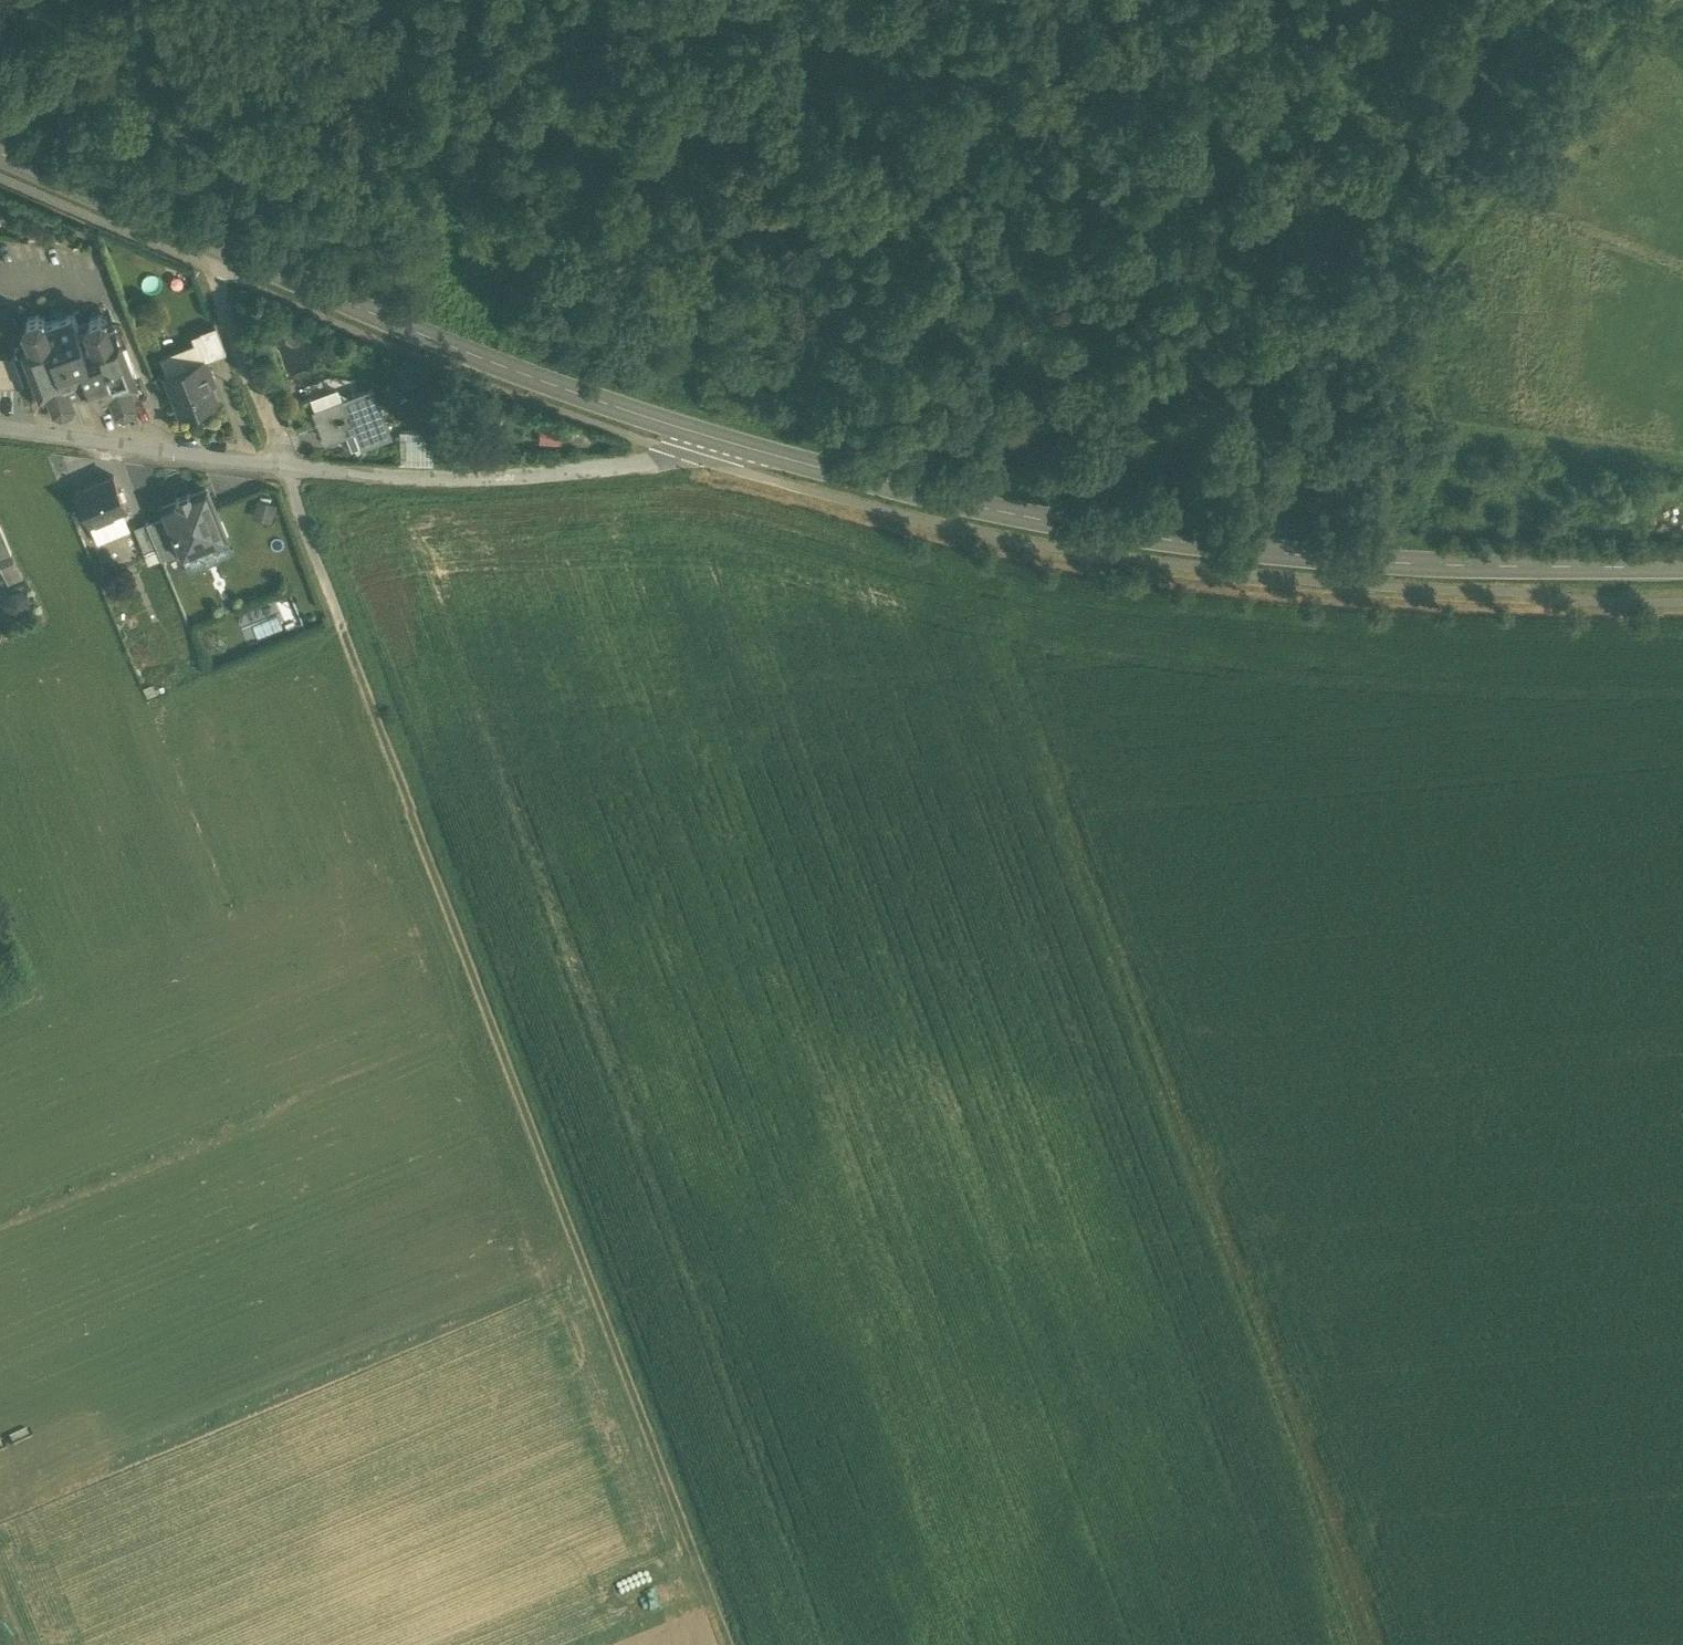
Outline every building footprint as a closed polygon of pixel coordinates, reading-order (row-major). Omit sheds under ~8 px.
[(72,318),(45,328),(43,321),(37,319),(27,323),(25,328),(27,334),(20,337),(45,404),(53,401),(55,407),(61,410),(69,407),(72,401),(69,395),(89,388),(97,409),(116,402),(118,408),(123,411),(132,407),(134,402),(132,396),(140,393),(115,325),(107,328),(105,322),(100,319),(90,323),(87,328),(90,335),(80,338),(72,318)] [(215,328),(200,334),(210,360),(225,355),(215,328)] [(0,361),(0,392),(23,392),(13,361),(0,361)] [(204,361),(165,377),(180,418),(216,404),(211,389),(214,387),(204,361)] [(330,378),(304,388),(309,400),(311,400),(315,412),(356,397),(350,382),(330,378)] [(356,397),(315,412),(320,425),(326,442),(356,430),(362,447),(388,437),(371,391),(356,397)] [(309,400),(286,409),(295,434),(320,425),(315,412),(311,400),(309,400)] [(539,444),(561,445),(562,426),(540,425),(539,444)] [(401,465),(432,465),(432,432),(401,432),(401,465)] [(114,479),(76,495),(89,526),(127,511),(114,479)] [(226,542),(206,493),(190,499),(189,497),(176,503),(176,505),(161,511),(164,519),(179,556),(181,560),(194,555),(193,552),(196,547),(206,543),(211,545),(212,547),(212,548),(226,542)] [(164,519),(146,527),(155,552),(161,564),(179,556),(164,519)] [(145,527),(133,532),(143,557),(155,552),(146,527),(145,527)] [(11,557),(0,532),(0,562),(11,557)] [(206,543),(196,547),(193,552),(194,555),(200,557),(210,553),(212,548),(212,547),(211,545),(206,543)]
